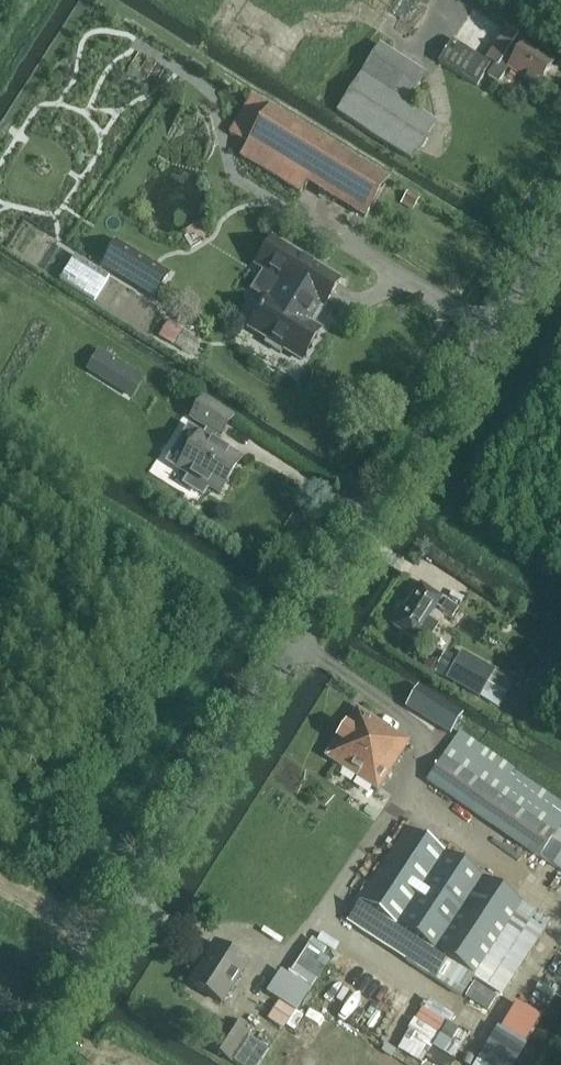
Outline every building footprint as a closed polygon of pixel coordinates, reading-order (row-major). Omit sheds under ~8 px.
[(454,39),(439,63),(478,88),(486,76),(499,85),(508,71),(538,91),(554,64),(523,44),(527,40),(505,26),(484,59),(454,39)] [(427,75),(380,44),(336,113),(413,162),(438,123),(409,104),(427,75)] [(251,97),(230,133),(248,143),(241,155),(300,192),(307,181),(365,216),(389,178),(270,106),(269,107),(251,97)] [(324,307),(340,281),(273,239),(257,266),(283,281),(271,300),(268,298),(250,328),(268,339),(266,343),(282,353),(284,349),(302,360),(321,330),(308,323),(320,304),(324,307)] [(100,264),(153,296),(168,272),(115,240),(100,264)] [(169,320),(159,336),(175,346),(184,330),(169,320)] [(99,349),(86,371),(132,400),(146,378),(99,349)] [(198,433),(177,468),(188,475),(183,484),(202,496),(207,487),(221,495),(242,460),(214,442),(217,437),(221,440),(235,418),(203,397),(189,419),(207,430),(203,436),(198,433)] [(421,583),(392,627),(425,647),(438,627),(428,620),(436,607),(443,598),(421,583)] [(448,600),(442,609),(453,617),(459,608),(448,600)] [(516,683),(496,671),(462,651),(458,658),(447,651),(438,666),(450,672),(446,679),(481,699),(480,699),(500,711),(516,683)] [(405,707),(449,738),(462,718),(442,703),(418,687),(405,707)] [(357,706),(325,757),(379,792),(411,742),(357,706)] [(427,780),(528,851),(529,849),(541,857),(560,826),(560,805),(532,785),(514,773),(513,773),(459,736),(445,757),(443,756),(427,780)] [(541,857),(560,870),(560,826),(541,857)] [(475,977),(523,904),(407,828),(360,901),(475,977)] [(360,901),(347,921),(464,997),(476,978),(475,977),(360,901)] [(523,904),(475,977),(476,978),(502,995),(550,922),(523,904)] [(215,943),(189,983),(223,1005),(247,964),(215,943)] [(266,990),(279,999),(296,1010),(330,958),(308,944),(288,972),(281,967),(266,990)] [(475,983),(466,997),(488,1012),(497,997),(475,983)] [(534,991),(529,998),(542,1007),(547,1001),(534,991)] [(279,999),(267,1017),(284,1028),(296,1010),(279,999)] [(225,1020),(209,1046),(232,1062),(249,1035),(225,1020)]
